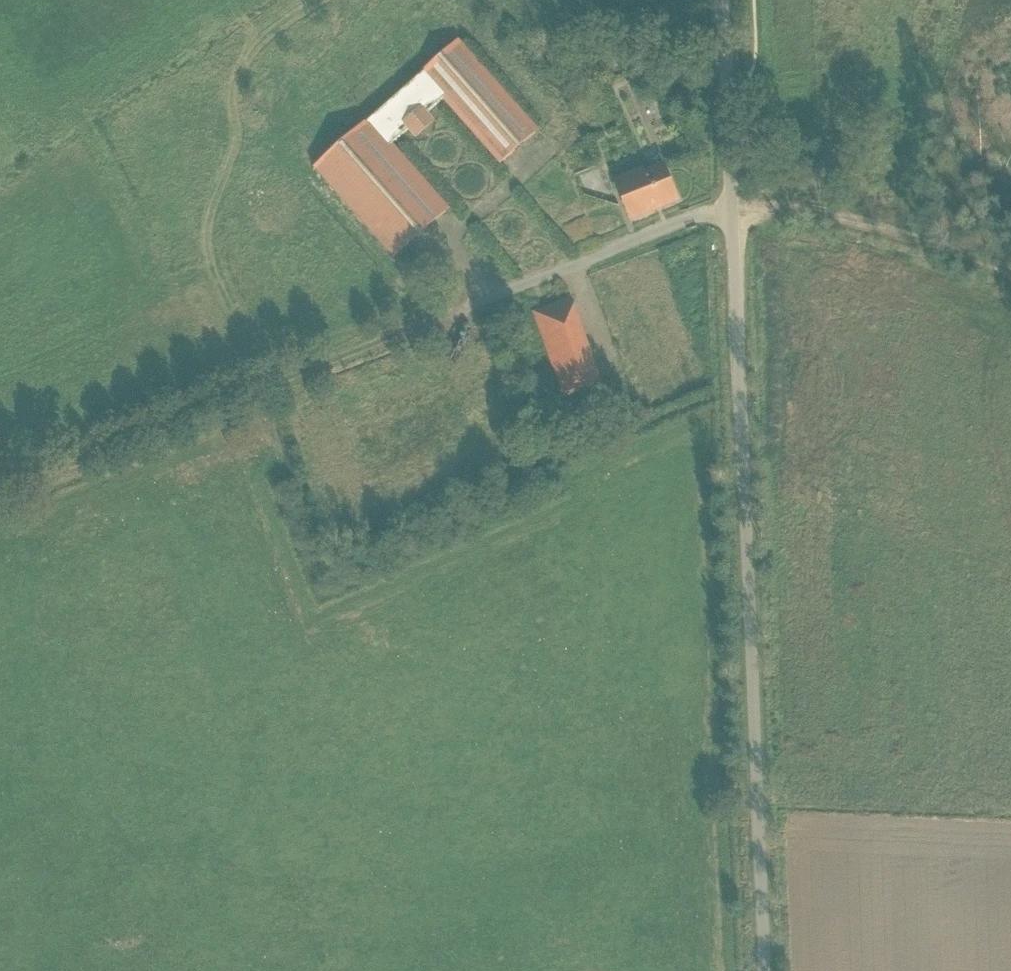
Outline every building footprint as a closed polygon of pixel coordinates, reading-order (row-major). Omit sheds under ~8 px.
[(253,108),(310,172),(315,168),(394,257),(446,211),(388,146),(446,96),(503,160),(535,132),(456,43),(462,38),(429,0),(376,0),(253,108)] [(686,85),(673,91),(678,102),(691,96),(686,85)] [(678,201),(663,164),(644,172),(642,168),(614,180),(630,220),(678,201)] [(558,392),(595,380),(568,296),(530,308),(558,392)]
